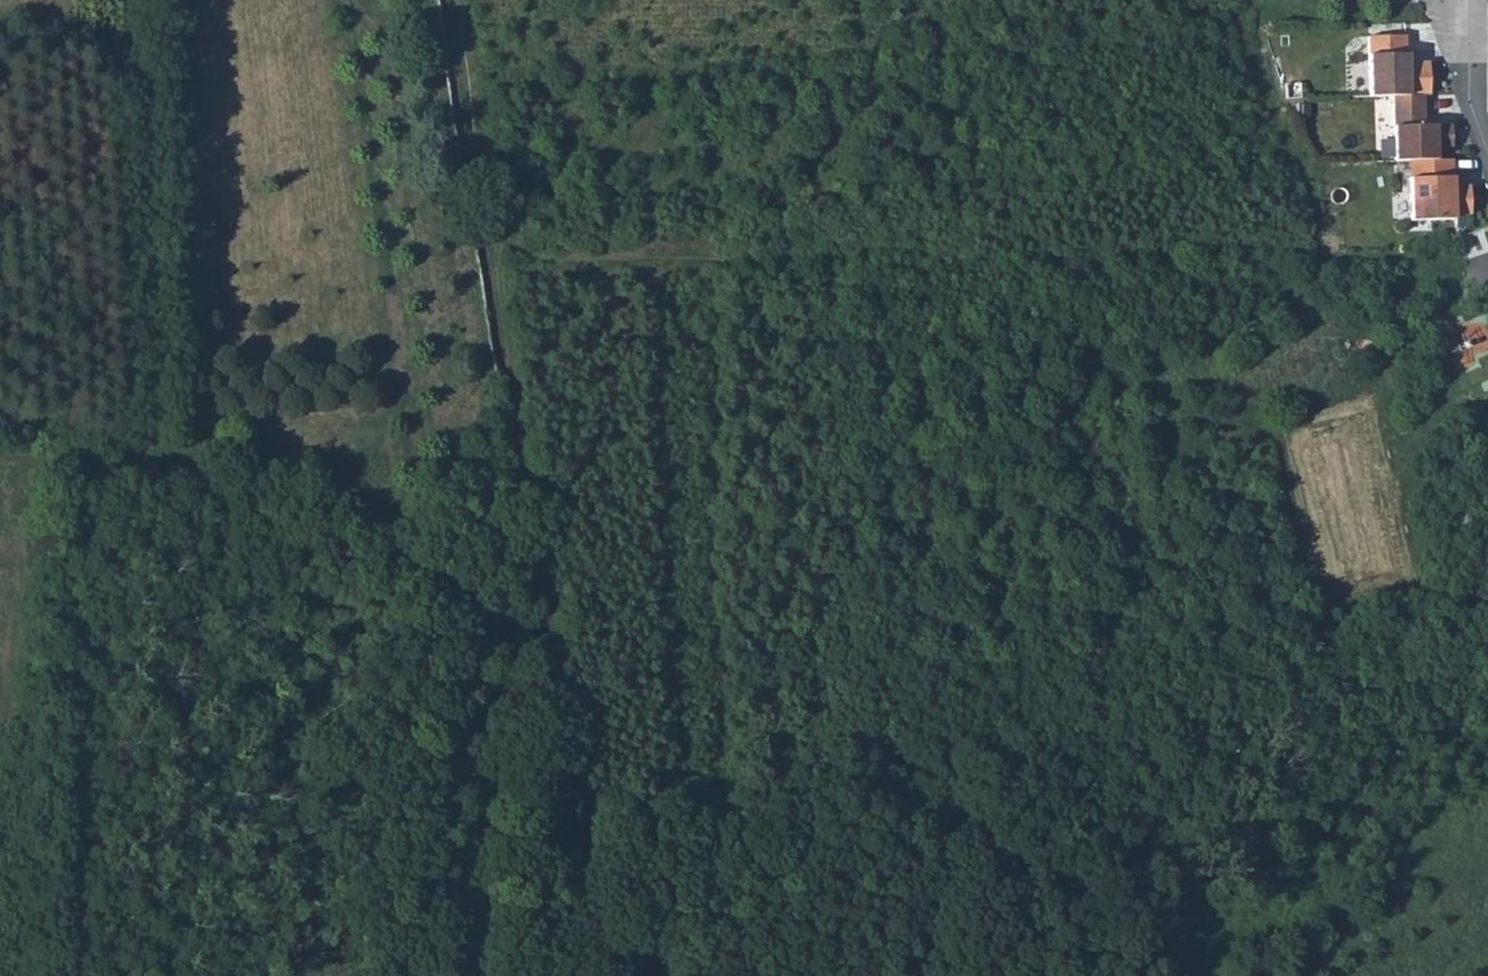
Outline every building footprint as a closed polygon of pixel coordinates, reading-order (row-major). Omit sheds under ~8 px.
[(1407,35),(1368,36),(1371,98),(1394,97),(1424,96),(1431,96),(1430,63),(1408,64),(1407,35)] [(1424,96),(1394,97),(1396,161),(1411,161),(1437,160),(1437,149),(1453,148),(1453,125),(1425,126),(1424,96)] [(1437,160),(1411,161),(1413,221),(1456,220),(1456,215),(1472,215),(1471,185),(1456,185),(1455,159),(1437,160)]
